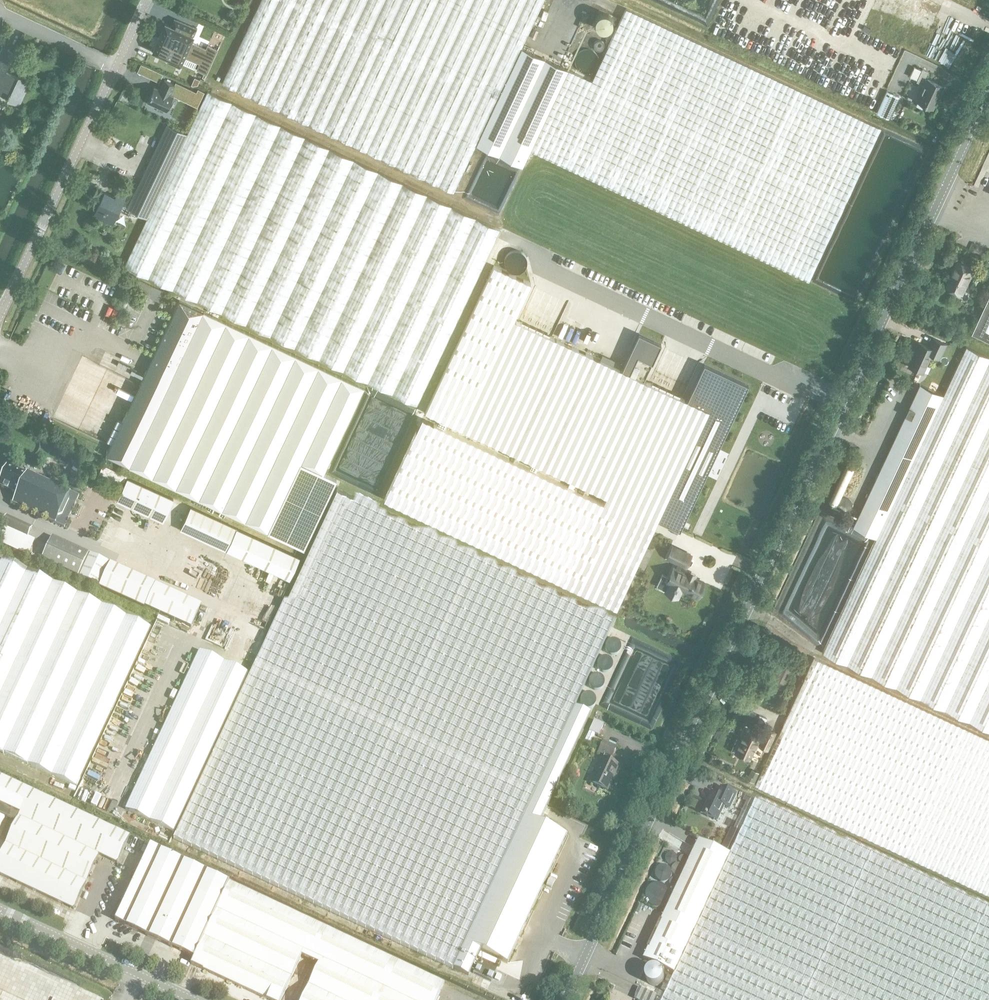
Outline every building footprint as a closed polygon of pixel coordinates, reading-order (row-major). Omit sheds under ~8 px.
[(476,144),(522,48),(544,0),(261,0),(222,83),(454,191),(476,144)] [(708,41),(856,111),(891,37),(852,18),(861,0),(727,0),(708,41)] [(591,80),(568,69),(531,149),(809,280),(881,128),(626,8),(591,80)] [(610,11),(595,16),(600,30),(614,25),(610,11)] [(166,23),(159,37),(212,61),(218,49),(208,44),(206,49),(191,42),(197,28),(177,19),(174,27),(166,23)] [(159,37),(153,51),(164,56),(169,58),(168,62),(179,67),(184,56),(200,63),(197,69),(207,73),(212,61),(159,37)] [(3,46),(0,52),(0,88),(9,92),(6,98),(19,104),(26,90),(24,89),(29,79),(23,76),(21,79),(18,78),(19,76),(6,70),(15,52),(3,46)] [(522,48),(476,144),(523,166),(531,149),(568,69),(522,48)] [(595,64),(595,62),(595,59),(594,57),(593,55),(592,53),(588,51),(586,50),(584,50),(582,50),(579,51),(576,53),(574,55),(573,57),(572,59),(572,61),(572,65),(574,68),(575,70),(577,71),(579,72),(583,73),(585,73),(588,73),(592,70),(593,69),(594,67),(595,64)] [(925,85),(918,100),(932,107),(942,86),(925,78),(928,71),(922,68),(916,81),(925,85)] [(160,89),(154,86),(148,101),(149,102),(150,104),(153,105),(155,104),(167,110),(170,102),(172,101),(174,98),(173,96),(174,95),(170,94),(175,84),(165,79),(160,89)] [(168,124),(152,156),(172,166),(147,217),(124,266),(417,404),(500,228),(208,90),(187,133),(168,124)] [(887,90),(877,111),(889,117),(899,95),(887,90)] [(141,214),(147,217),(172,166),(152,156),(128,207),(122,204),(126,196),(118,192),(115,199),(112,198),(112,196),(105,193),(94,214),(109,221),(113,223),(116,215),(119,210),(129,214),(132,210),(141,214)] [(953,273),(947,286),(963,294),(974,268),(968,265),(967,264),(967,266),(963,264),(964,263),(963,263),(959,261),(956,267),(957,267),(957,268),(955,269),(954,271),(954,273),(954,274),(953,273)] [(425,411),(383,500),(465,538),(593,598),(594,598),(594,597),(617,607),(645,547),(658,520),(680,530),(719,446),(749,384),(704,363),(687,400),(682,397),(647,381),(644,380),(661,343),(639,333),(622,369),(618,368),(516,320),(514,319),(531,282),(494,265),(471,312),(425,409),(425,411)] [(161,299),(166,290),(156,285),(151,295),(161,299)] [(973,330),(988,338),(988,297),(973,330)] [(364,388),(203,311),(180,300),(106,455),(304,549),(337,480),(323,473),(364,388)] [(925,322),(925,323),(922,328),(929,332),(932,326),(925,322)] [(908,365),(918,370),(923,372),(931,354),(939,357),(946,343),(933,338),(929,347),(919,342),(908,365)] [(876,538),(822,652),(949,711),(988,730),(988,357),(966,346),(943,394),(876,538)] [(853,527),(876,538),(943,394),(920,384),(909,407),(906,414),(905,414),(853,527)] [(849,459),(829,500),(838,504),(857,463),(849,459)] [(126,475),(104,464),(99,476),(121,486),(126,475)] [(4,474),(0,483),(0,487),(18,495),(13,504),(65,527),(80,496),(28,473),(27,475),(8,466),(4,474)] [(127,477),(117,499),(163,521),(173,498),(127,477)] [(176,833),(174,839),(453,969),(469,976),(476,960),(480,951),(504,962),(508,963),(515,948),(516,946),(517,944),(520,937),(532,910),(538,898),(545,883),(551,871),(556,860),(557,858),(567,836),(540,823),(540,822),(544,813),(548,806),(589,717),(590,714),(575,707),(612,627),(616,618),(337,488),(250,675),(176,833)] [(237,528),(191,506),(180,529),(226,550),(237,528)] [(2,526),(28,538),(33,528),(7,516),(2,526)] [(28,538),(2,526),(0,531),(0,543),(27,555),(34,541),(28,538)] [(301,557),(237,528),(226,550),(290,580),(301,557)] [(77,576),(88,553),(52,537),(41,560),(77,576)] [(662,574),(656,587),(678,597),(682,589),(697,597),(704,582),(680,570),(683,565),(685,566),(691,554),(673,546),(668,558),(678,563),(675,568),(674,567),(669,577),(662,574)] [(109,563),(88,553),(77,576),(99,586),(109,563)] [(155,584),(145,606),(192,627),(202,604),(155,584)] [(17,659),(0,651),(0,695),(17,659)] [(796,658),(785,653),(765,696),(776,701),(796,658)] [(781,729),(755,784),(988,893),(988,739),(930,711),(814,657),(790,711),(781,729)] [(594,720),(589,731),(595,734),(599,736),(604,724),(594,720)] [(773,731),(769,729),(767,728),(763,736),(761,735),(745,728),(741,736),(742,736),(735,752),(750,758),(757,743),(760,745),(759,745),(767,749),(775,731),(773,731)] [(607,790),(611,781),(612,781),(610,780),(612,776),(613,777),(618,765),(609,761),(611,758),(612,758),(616,748),(604,742),(599,752),(605,755),(603,758),(602,758),(591,783),(607,790)] [(16,824),(0,858),(0,875),(4,876),(44,895),(74,909),(99,855),(115,862),(116,861),(120,853),(123,845),(128,836),(128,835),(111,827),(44,795),(0,775),(0,817),(16,824)] [(730,809),(737,794),(722,787),(718,795),(713,792),(711,797),(709,802),(708,801),(703,814),(707,816),(707,817),(708,817),(709,817),(712,818),(713,817),(718,820),(725,806),(730,809)] [(675,975),(663,999),(988,999),(988,908),(750,797),(725,851),(731,854),(675,975)] [(675,975),(731,854),(725,851),(700,840),(662,921),(661,921),(655,932),(656,933),(654,937),(653,937),(648,949),(649,949),(644,960),(675,975)] [(194,957),(229,882),(150,845),(115,921),(194,957)] [(229,882),(194,957),(190,964),(267,999),(281,999),(302,957),(318,964),(301,999),(436,999),(444,983),(229,882)] [(647,904),(667,904),(668,884),(648,883),(647,904)] [(657,996),(639,987),(634,999),(637,999),(655,999),(657,996)]
